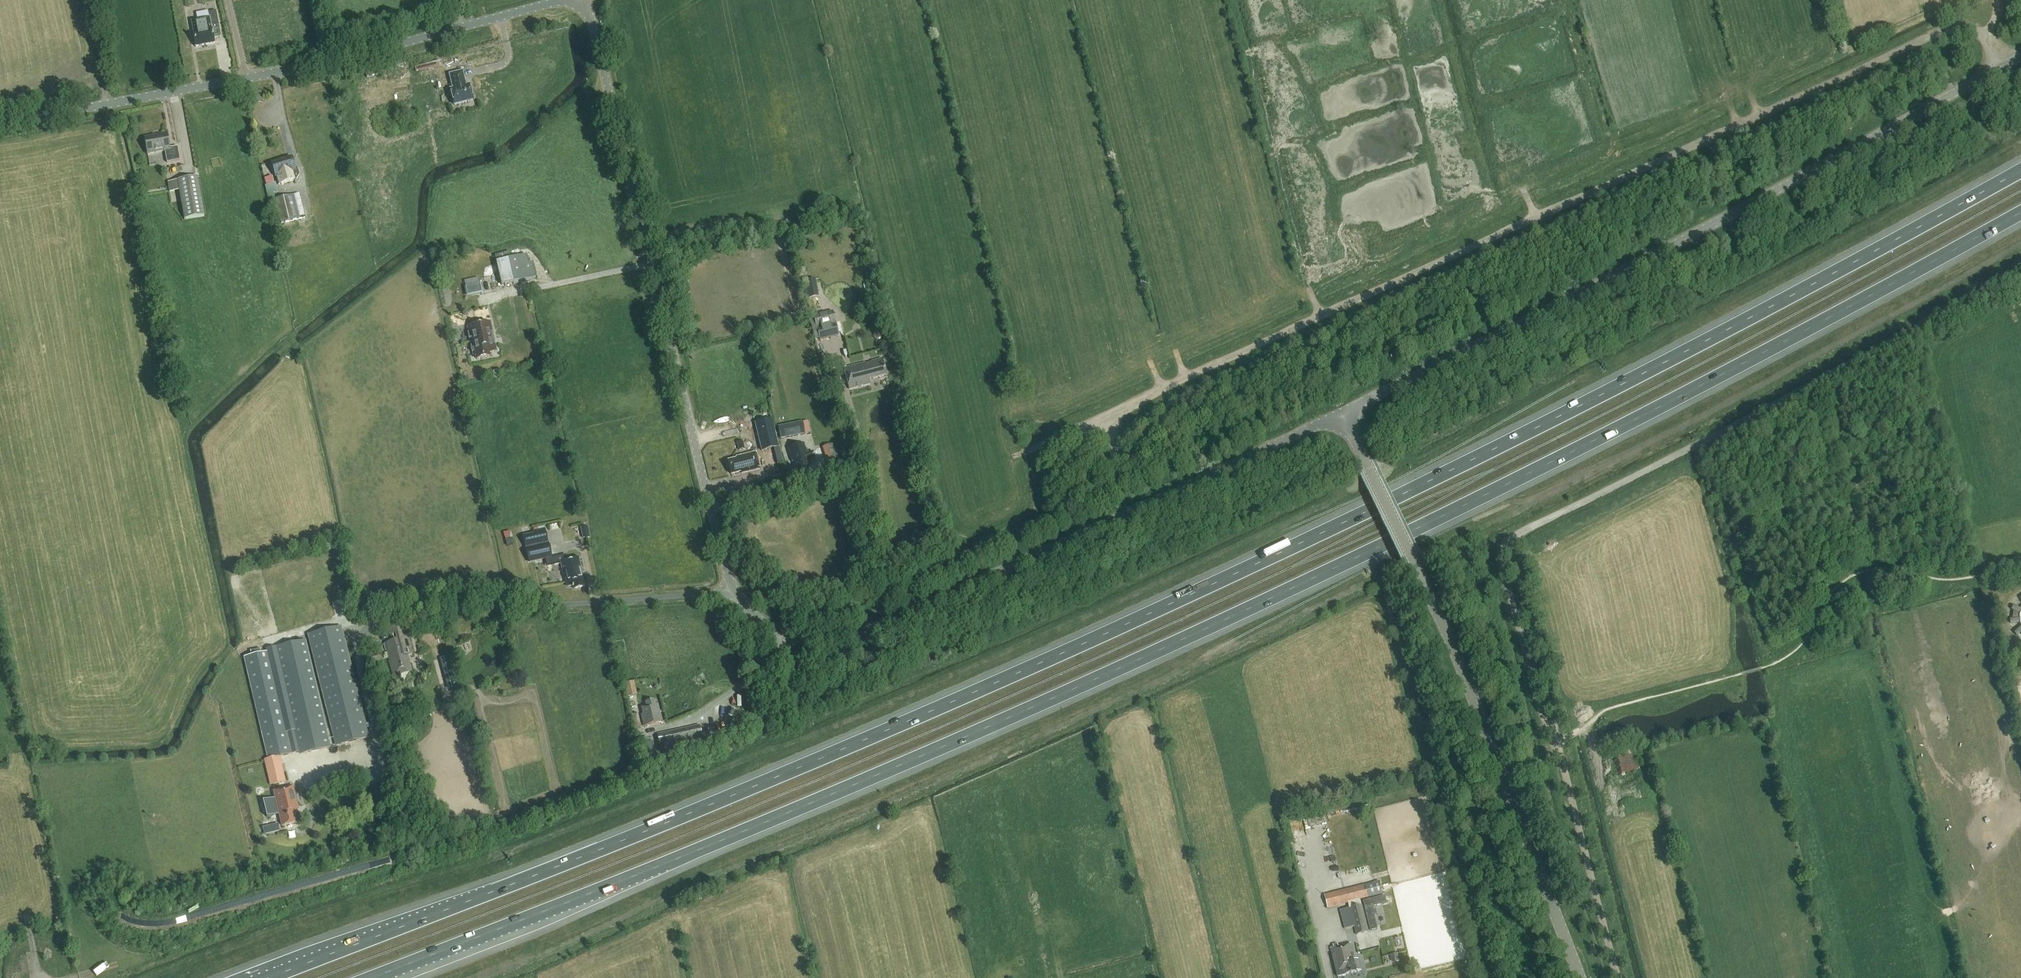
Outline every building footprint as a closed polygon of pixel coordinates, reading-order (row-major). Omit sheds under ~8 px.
[(209,13),(209,18),(191,21),(193,33),(196,47),(215,44),(214,38),(220,37),(218,25),(215,12),(209,13)] [(454,105),(473,101),(469,86),(466,87),(462,72),(450,75),(453,90),(450,90),(454,105)] [(249,93),(250,103),(262,102),(261,92),(249,93)] [(167,163),(180,161),(177,147),(170,148),(167,134),(159,135),(159,136),(145,139),(147,154),(165,152),(167,163)] [(278,186),(293,182),(296,182),(298,176),(297,169),(295,170),(292,158),(270,163),(273,172),(273,171),(275,178),(276,178),(278,186)] [(197,177),(177,181),(184,220),(204,216),(197,177)] [(278,192),(276,183),(265,186),(269,202),(275,201),(273,193),(278,192)] [(281,224),(305,218),(300,194),(276,199),(276,200),(281,224)] [(501,285),(513,283),(507,260),(511,259),(510,252),(495,256),(501,285)] [(507,260),(513,283),(536,278),(533,265),(529,266),(527,256),(511,259),(507,260)] [(480,285),(466,288),(468,295),(481,293),(480,285)] [(470,343),(492,339),(489,323),(467,327),(468,333),(467,334),(468,339),(469,339),(470,343)] [(839,335),(836,323),(816,328),(819,340),(839,335)] [(495,351),(492,339),(470,343),(471,347),(470,347),(471,352),(472,352),(473,356),(475,356),(476,360),(489,357),(488,353),(495,351)] [(870,384),(869,380),(886,376),(882,358),(871,361),(871,363),(865,364),(865,363),(844,368),(845,372),(848,386),(849,389),(870,384)] [(772,419),(771,419),(754,423),(761,452),(779,448),(772,419)] [(778,427),(780,439),(804,435),(802,422),(778,427)] [(836,442),(823,445),(827,464),(840,461),(836,442)] [(803,445),(788,449),(791,459),(792,458),(795,470),(809,466),(808,461),(815,459),(813,451),(806,453),(803,445)] [(741,474),(759,469),(755,453),(742,456),(742,458),(728,461),(731,475),(740,472),(741,474)] [(573,589),(583,587),(580,572),(581,571),(578,557),(566,560),(565,557),(551,560),(550,557),(551,557),(548,544),(525,549),(528,562),(544,558),(546,565),(560,562),(563,577),(564,576),(567,587),(571,586),(572,588),(573,587),(573,589)] [(2014,606),(2012,610),(2014,611),(2013,618),(2013,619),(2010,619),(2011,624),(2020,623),(2020,625),(2020,626),(2020,609),(2014,606)] [(385,651),(387,650),(393,676),(412,670),(408,656),(412,654),(405,624),(388,628),(392,641),(385,643),(385,644),(383,645),(385,651)] [(369,738),(341,626),(307,635),(335,746),(369,738)] [(330,748),(305,640),(274,647),(299,755),(330,748)] [(279,757),(292,754),(268,652),(244,657),(267,759),(265,760),(271,785),(285,782),(279,757)] [(373,663),(381,660),(379,652),(371,655),(373,663)] [(444,656),(449,687),(457,686),(453,655),(444,656)] [(634,680),(624,682),(627,696),(637,694),(634,680)] [(644,727),(662,722),(658,704),(655,705),(654,700),(645,702),(646,707),(641,708),(642,714),(641,715),(644,727)] [(699,725),(657,734),(661,753),(675,750),(673,743),(702,737),(699,725)] [(722,732),(702,738),(704,744),(723,739),(722,732)] [(643,758),(648,757),(656,755),(653,742),(640,745),(643,758)] [(1614,760),(1620,774),(1644,765),(1639,751),(1614,760)] [(279,815),(282,826),(296,823),(293,806),(297,806),(292,787),(273,792),(275,798),(262,801),(267,818),(279,815)] [(1302,817),(1291,820),(1295,835),(1300,834),(1299,831),(1306,830),(1302,817)] [(263,826),(264,834),(280,830),(278,823),(263,826)] [(1325,896),(1328,908),(1382,894),(1379,882),(1325,896)] [(1368,932),(1362,905),(1350,908),(1357,935),(1368,932)] [(1338,977),(1361,971),(1358,959),(1354,960),(1351,944),(1331,948),(1338,977)]
